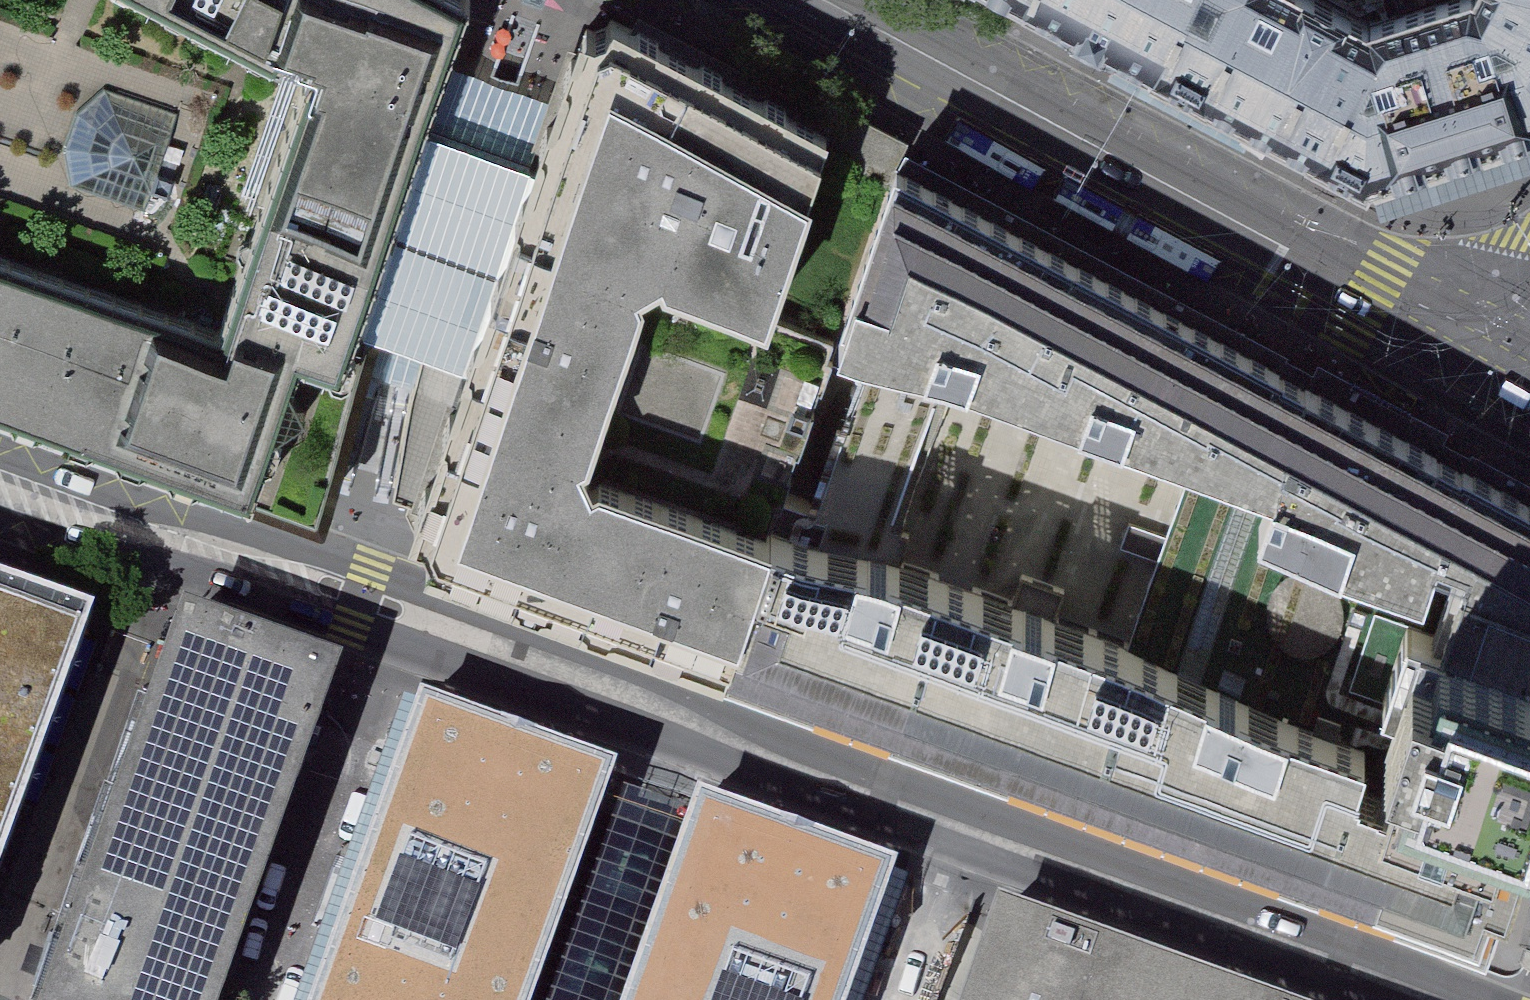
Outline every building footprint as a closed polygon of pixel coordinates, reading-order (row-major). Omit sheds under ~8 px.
[(226,307),(306,76),(163,0),(0,0),(0,228),(226,307)] [(438,146),(483,18),(449,0),(163,0),(306,76),(438,146)] [(1053,7),(1161,65),(1191,0),(1036,0),(1053,7)] [(1451,6),(1375,24),(1330,0),(1191,0),(1161,65),(1273,125),(1373,178),(1529,127),(1529,0),(1477,0),(1451,6)] [(760,300),(823,132),(713,78),(604,24),(598,40),(585,45),(570,38),(522,174),(468,330),(399,524),(414,529),(420,545),(722,656),(768,523),(567,445),(636,255),(760,300)] [(438,146),(306,76),(226,307),(0,228),(0,406),(309,517),(384,301),(438,146)] [(567,445),(768,523),(805,424),(840,329),(898,168),(823,132),(760,300),(636,255),(567,445)] [(384,301),(426,316),(468,330),(522,174),(481,160),(438,146),(384,301)] [(1529,619),(1529,507),(1324,396),(1075,263),(898,168),(840,329),(958,369),(1006,386),(1107,421),(1210,456),(1284,482),(1271,519),(1475,589),(1471,599),(1529,619)] [(805,424),(924,466),(958,369),(840,329),(805,424)] [(924,466),(805,424),(768,523),(890,564),(924,466)] [(1143,651),(1420,747),(1436,701),(1414,693),(1449,591),(1471,599),(1475,589),(1271,519),(1284,482),(1210,456),(1197,494),(1161,598),(1143,651)] [(1143,651),(1016,608),(890,564),(768,523),(722,656),(759,668),(842,697),(883,711),(1187,815),(1498,922),(1529,828),(1529,784),(1420,747),(1143,651)] [(184,586),(35,999),(223,999),(351,646),(184,586)] [(0,590),(0,866),(88,621),(0,590)] [(1420,747),(1529,784),(1529,619),(1471,599),(1449,591),(1414,693),(1436,701),(1420,747)] [(422,712),(315,999),(550,999),(629,786),(422,712)] [(550,999),(635,999),(703,813),(629,786),(550,999)] [(703,813),(635,999),(868,999),(910,885),(703,813)] [(1015,928),(990,999),(1220,999),(1015,928)]
